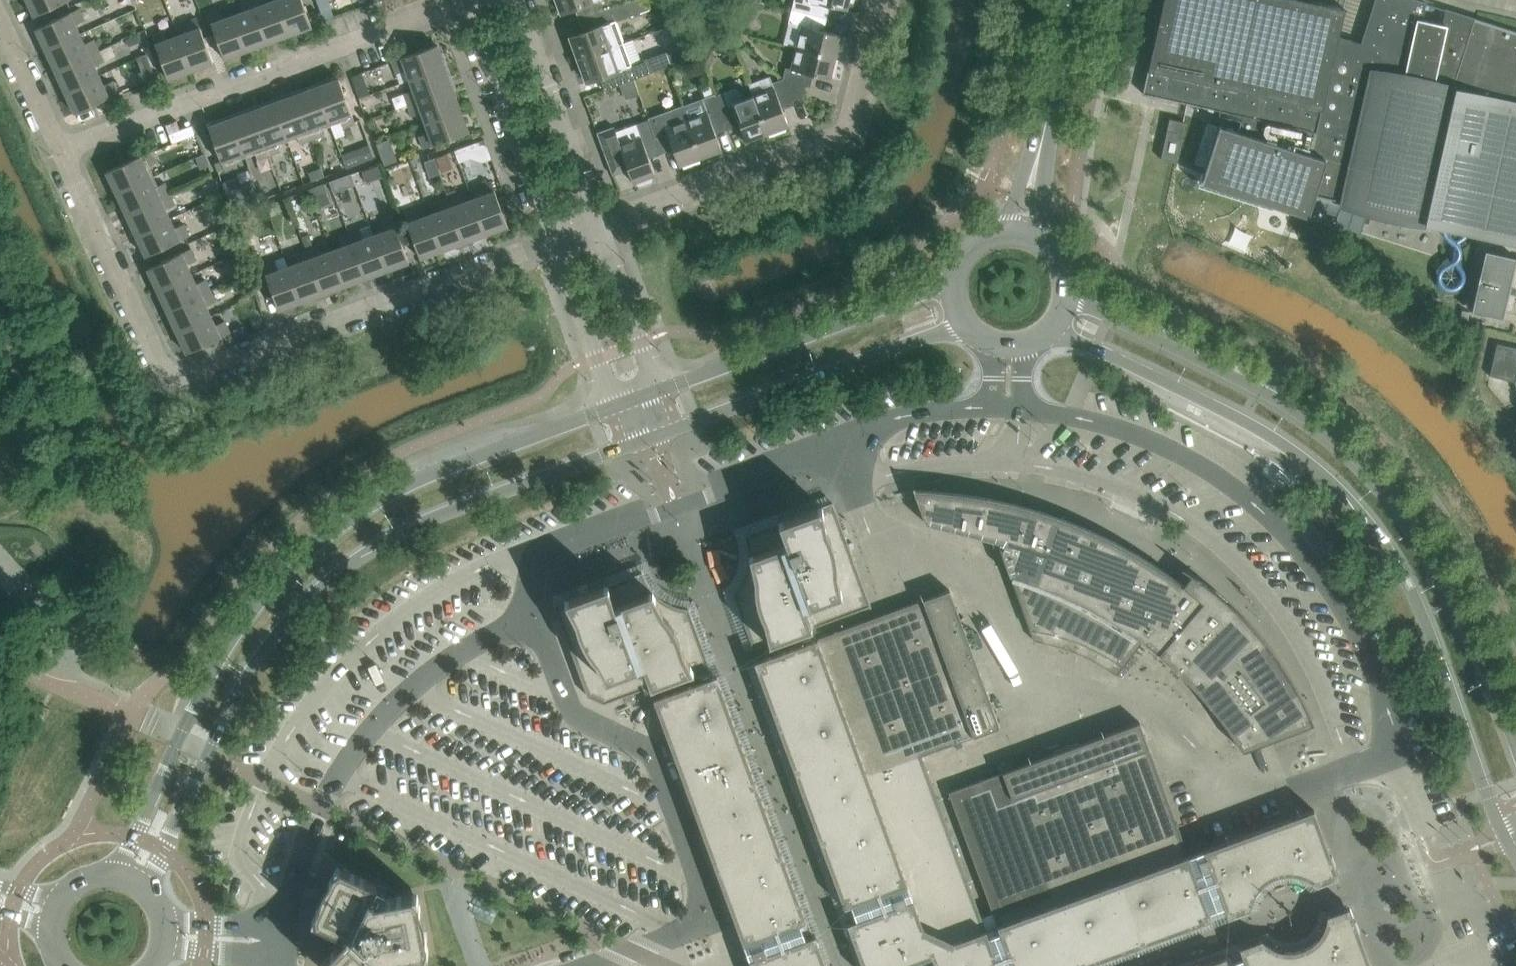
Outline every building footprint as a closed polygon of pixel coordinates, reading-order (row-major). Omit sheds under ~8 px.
[(34,16),(68,0),(27,0),(34,16)] [(233,15),(246,50),(260,45),(260,47),(269,44),(253,0),(244,0),(240,1),(243,11),(233,15)] [(290,34),(277,0),(273,0),(266,2),(266,0),(253,0),(269,44),(277,41),(276,39),(290,34)] [(290,34),(312,26),(302,0),(277,0),(290,34)] [(587,17),(626,2),(625,0),(557,0),(561,12),(582,5),(587,17)] [(623,42),(616,21),(655,6),(653,0),(632,0),(626,2),(587,17),(591,29),(570,36),(578,59),(623,42)] [(764,2),(754,0),(748,0),(747,6),(762,10),(764,2)] [(792,9),(822,17),(825,4),(846,9),(847,6),(853,5),(854,0),(794,0),(792,9)] [(1142,93),(1148,94),(1188,103),(1242,115),(1240,125),(1238,131),(1220,126),(1206,167),(1205,173),(1207,173),(1204,181),(1274,203),(1273,205),(1309,217),(1361,233),(1361,232),(1369,206),(1414,217),(1446,224),(1479,231),(1515,239),(1515,31),(1475,18),(1445,8),(1441,24),(1423,19),(1426,3),(1418,0),(1375,0),(1367,24),(1361,42),(1338,35),(1342,18),(1344,8),(1343,8),(1311,1),(1312,0),(1163,0),(1142,93)] [(36,28),(45,49),(80,33),(76,24),(85,20),(79,8),(36,28)] [(224,58),(246,50),(233,15),(224,18),(220,9),(208,13),(224,58)] [(819,29),(822,17),(792,9),(788,22),(802,25),(796,47),(835,56),(840,34),(819,29)] [(188,31),(178,35),(191,70),(213,62),(197,17),(184,22),(188,31)] [(168,79),(191,70),(178,35),(168,38),(164,29),(152,34),(168,79)] [(84,43),(80,33),(45,49),(52,62),(50,63),(54,71),(99,50),(94,39),(84,43)] [(136,33),(127,36),(129,43),(139,40),(136,33)] [(623,42),(578,59),(587,81),(608,74),(612,86),(620,84),(633,79),(652,72),(666,67),(661,53),(631,64),(623,42)] [(403,57),(392,61),(396,73),(406,70),(409,79),(445,66),(437,44),(403,57)] [(785,67),(783,78),(803,96),(809,73),(830,78),(835,56),(796,47),(791,68),(785,67)] [(715,49),(703,54),(708,66),(714,63),(718,56),(715,49)] [(59,78),(65,91),(99,75),(95,65),(104,61),(99,50),(54,71),(58,79),(59,78)] [(450,80),(445,66),(409,79),(413,89),(404,93),(408,104),(454,87),(451,79),(450,80)] [(364,82),(361,72),(349,76),(353,87),(364,82)] [(104,84),(99,75),(65,91),(75,112),(118,92),(113,80),(104,84)] [(770,76),(749,84),(753,95),(767,133),(788,125),(781,104),(803,96),(783,78),(772,82),(770,76)] [(339,78),(317,86),(330,121),(340,118),(344,127),(355,123),(339,78)] [(633,79),(620,84),(625,97),(638,92),(633,79)] [(303,89),(295,92),(312,139),(323,135),(320,125),(330,121),(317,86),(303,91),(303,89)] [(457,96),(454,87),(408,104),(412,116),(422,113),(425,122),(461,109),(456,96),(457,96)] [(746,140),(767,133),(753,95),(738,101),(735,92),(729,89),(715,95),(726,124),(738,120),(746,140)] [(287,97),(274,102),(287,137),(296,134),(299,143),(312,139),(295,92),(286,95),(287,97)] [(714,129),(726,124),(715,95),(702,99),(682,107),(700,157),(721,149),(714,129)] [(372,101),(363,104),(367,115),(376,111),(372,101)] [(260,105),(251,108),(269,155),(280,150),(277,141),(287,137),(274,102),(260,107),(260,105)] [(682,107),(648,119),(659,149),(672,144),(679,165),(700,157),(682,107)] [(230,118),(243,153),(254,150),(257,159),(269,155),(251,108),(243,111),(244,113),(230,118)] [(469,132),(461,109),(425,122),(429,132),(419,136),(424,148),(469,132)] [(230,118),(208,126),(225,171),(237,166),(234,157),(243,153),(230,118)] [(1169,118),(1166,136),(1164,144),(1161,159),(1175,162),(1177,162),(1183,133),(1185,122),(1183,121),(1169,118)] [(597,132),(596,132),(612,174),(628,169),(633,182),(635,181),(639,186),(653,181),(652,175),(655,174),(649,159),(647,153),(659,149),(648,119),(636,124),(637,126),(641,137),(621,144),(617,134),(614,125),(597,132)] [(200,144),(197,136),(186,141),(189,149),(200,144)] [(471,158),(467,145),(454,150),(459,162),(471,158)] [(362,163),(372,159),(369,148),(358,152),(362,163)] [(116,192),(151,176),(146,167),(156,163),(150,151),(107,171),(116,192)] [(449,152),(437,156),(442,170),(454,166),(449,152)] [(199,170),(209,167),(205,155),(195,159),(199,170)] [(379,163),(363,168),(367,180),(383,175),(379,163)] [(353,172),(331,180),(335,191),(357,183),(353,172)] [(238,174),(224,179),(235,209),(263,199),(255,177),(242,182),(238,174)] [(151,176),(116,192),(122,205),(121,206),(125,214),(170,193),(164,182),(155,186),(151,176)] [(491,181),(479,185),(482,195),(473,198),(486,234),(508,226),(491,181)] [(325,182),(309,188),(312,196),(328,191),(325,182)] [(170,193),(125,214),(129,222),(130,221),(136,234),(170,218),(166,208),(175,204),(170,193)] [(472,239),(486,234),(473,198),(462,202),(459,193),(447,197),(464,243),(473,240),(472,239)] [(464,243),(447,197),(436,201),(439,210),(429,214),(442,250),(456,245),(456,246),(464,243)] [(228,204),(217,209),(222,220),(233,215),(228,204)] [(428,255),(442,250),(429,214),(420,218),(416,208),(404,213),(420,258),(428,255)] [(374,234),(382,255),(387,270),(409,262),(392,217),(380,221),(383,231),(374,234)] [(170,218),(136,234),(146,256),(189,235),(184,223),(175,228),(170,218)] [(387,270),(382,255),(374,234),(364,238),(360,229),(349,233),(366,279),(374,276),(374,275),(387,270)] [(331,250),(333,255),(344,286),(357,281),(358,282),(366,279),(349,233),(337,237),(341,246),(331,250)] [(344,286),(333,255),(331,250),(321,254),(317,244),(306,249),(323,295),(331,292),(331,290),(344,286)] [(191,248),(175,255),(147,268),(157,289),(192,273),(187,264),(196,260),(194,255),(191,248)] [(298,262),(288,266),(301,302),(314,297),(315,298),(323,295),(306,249),(295,253),(295,255),(298,262)] [(1485,250),(1471,312),(1503,319),(1504,311),(1515,314),(1515,257),(1485,250)] [(279,309),(301,302),(288,266),(278,269),(275,260),(262,264),(279,309)] [(166,311),(210,290),(206,280),(205,279),(196,283),(192,273),(157,289),(163,302),(162,303),(166,311)] [(214,276),(206,280),(210,290),(219,286),(214,276)] [(171,318),(177,331),(211,315),(207,305),(216,301),(210,290),(166,311),(169,319),(171,318)] [(230,332),(224,320),(215,324),(211,315),(177,331),(187,352),(230,332)] [(243,326),(234,330),(236,338),(246,334),(243,326)] [(1490,375),(1514,381),(1515,387),(1515,348),(1497,343),(1490,375)] [(914,486),(913,486),(918,501),(926,523),(1004,543),(1003,548),(1000,547),(1034,640),(1063,646),(1091,658),(1116,674),(1142,640),(1156,651),(1169,662),(1193,685),(1222,720),(1243,750),(1272,739),(1314,723),(1292,678),(1263,637),(1229,602),(1190,571),(1189,572),(1191,573),(1183,583),(1126,546),(1078,524),(1029,507),(973,494),(915,489),(914,486)] [(753,648),(871,605),(833,501),(745,533),(746,537),(747,541),(748,546),(748,549),(748,552),(748,557),(748,560),(747,564),(746,568),(745,572),(744,576),(742,579),(740,582),(738,586),(736,588),(733,592),(753,648)] [(642,571),(554,603),(559,619),(587,695),(604,703),(649,686),(709,664),(688,608),(684,607),(681,607),(677,606),(673,604),(670,603),(666,601),(663,599),(660,596),(657,594),(654,591),(651,588),(649,585),(647,582),(645,578),(643,575),(642,571)] [(754,661),(844,906),(847,906),(851,904),(857,919),(849,922),(847,922),(863,965),(902,965),(932,955),(936,965),(1080,965),(1212,918),(1211,915),(1209,911),(1224,905),(1226,910),(1228,916),(1250,908),(1251,902),(1253,896),(1256,891),(1258,887),(1263,882),(1269,878),(1275,875),(1276,875),(1283,873),(1290,873),(1291,873),(1292,873),(1293,873),(1294,873),(1296,873),(1301,875),(1306,877),(1311,880),(1316,884),(1333,878),(1338,876),(1337,871),(1336,869),(1335,866),(1314,809),(1303,812),(1188,854),(1140,721),(1089,740),(1010,769),(1003,772),(949,792),(992,911),(1000,931),(988,936),(981,916),(922,755),(941,748),(1000,726),(993,706),(981,674),(968,639),(956,608),(950,589),(929,597),(893,610),(760,658),(757,660),(754,661)] [(749,958),(752,965),(827,965),(815,934),(813,935),(805,938),(800,923),(804,921),(807,920),(717,674),(654,698),(749,958)] [(39,703),(35,713),(45,718),(49,708),(47,707),(42,705),(39,703)] [(315,913),(312,920),(316,921),(316,922),(324,925),(324,929),(324,933),(324,936),(325,940),(326,944),(327,947),(328,951),(329,954),(323,960),(323,961),(321,964),(323,965),(402,965),(393,957),(424,951),(425,951),(428,950),(427,943),(427,942),(419,899),(418,899),(417,892),(413,893),(413,892),(375,899),(375,898),(371,897),(369,896),(377,883),(341,867),(340,867),(337,865),(334,872),(333,872),(315,912),(315,913)] [(1351,912),(1349,906),(1327,914),(1327,917),(1326,919),(1325,922),(1324,925),(1322,930),(1319,934),(1317,936),(1316,938),(1312,942),(1307,944),(1305,946),(1302,947),(1300,947),(1294,949),(1289,949),(1286,949),(1283,949),(1281,948),(1276,947),(1270,944),(1268,943),(1266,941),(1263,940),(1261,938),(1239,946),(1241,952),(1243,957),(1228,962),(1226,958),(1226,957),(1226,956),(1225,955),(1196,965),(1371,965),(1351,912)]
